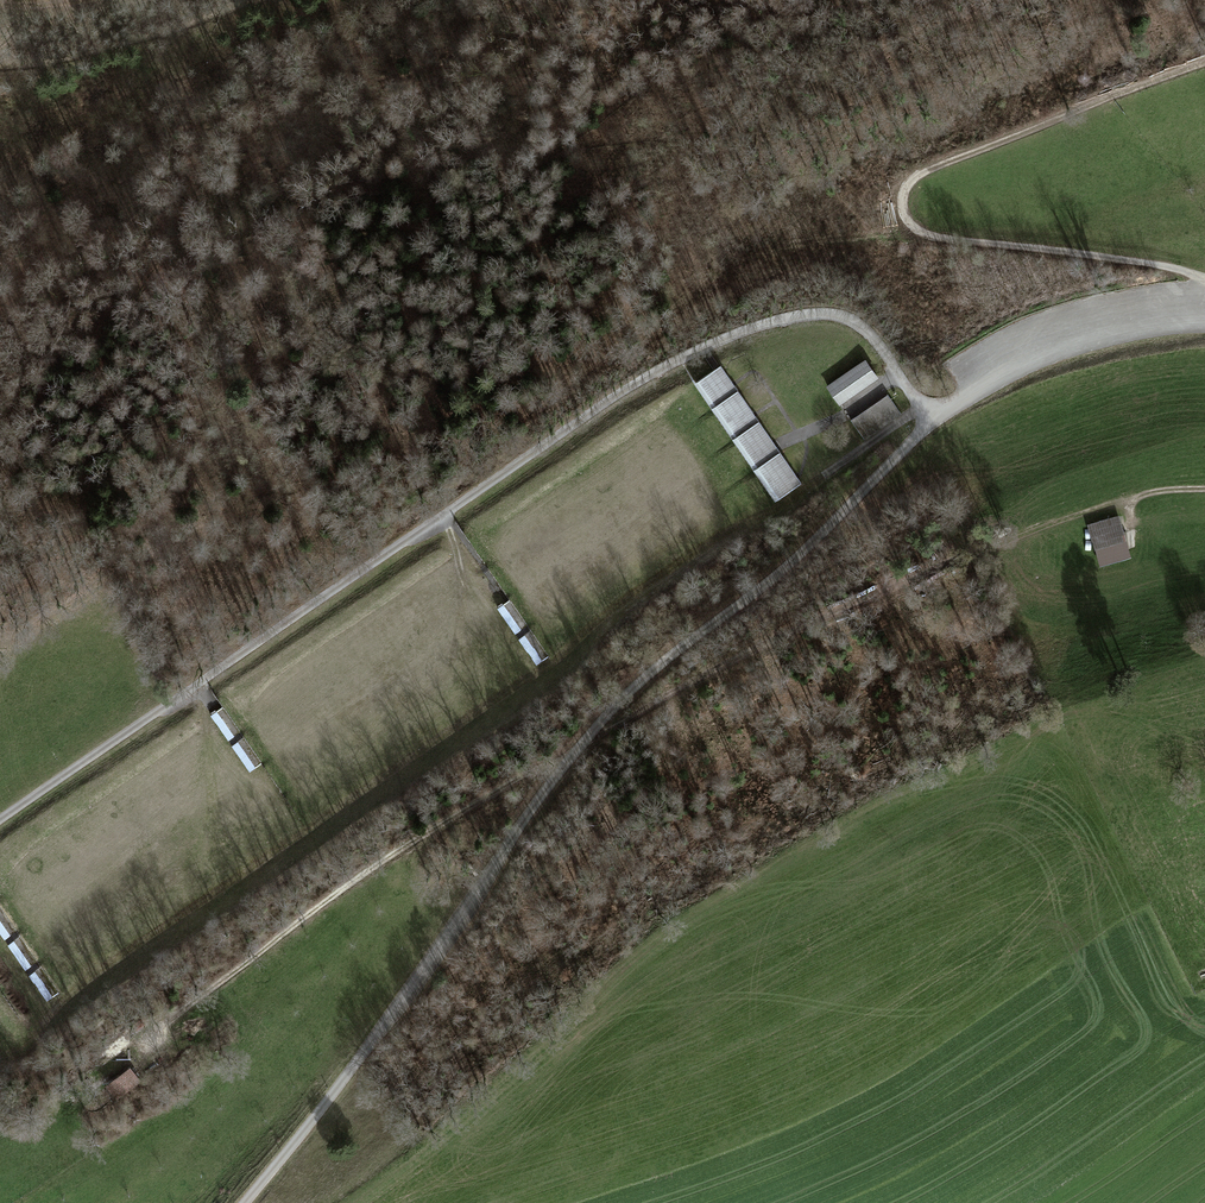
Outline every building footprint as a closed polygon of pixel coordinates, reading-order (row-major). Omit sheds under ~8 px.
[(870,364),(832,391),(842,406),(880,379),(870,364)] [(726,368),(700,384),(776,501),(801,484),(726,368)] [(888,398),(851,423),(863,441),(900,416),(888,398)] [(1114,519),(1090,526),(1102,565),(1126,557),(1114,519)]
